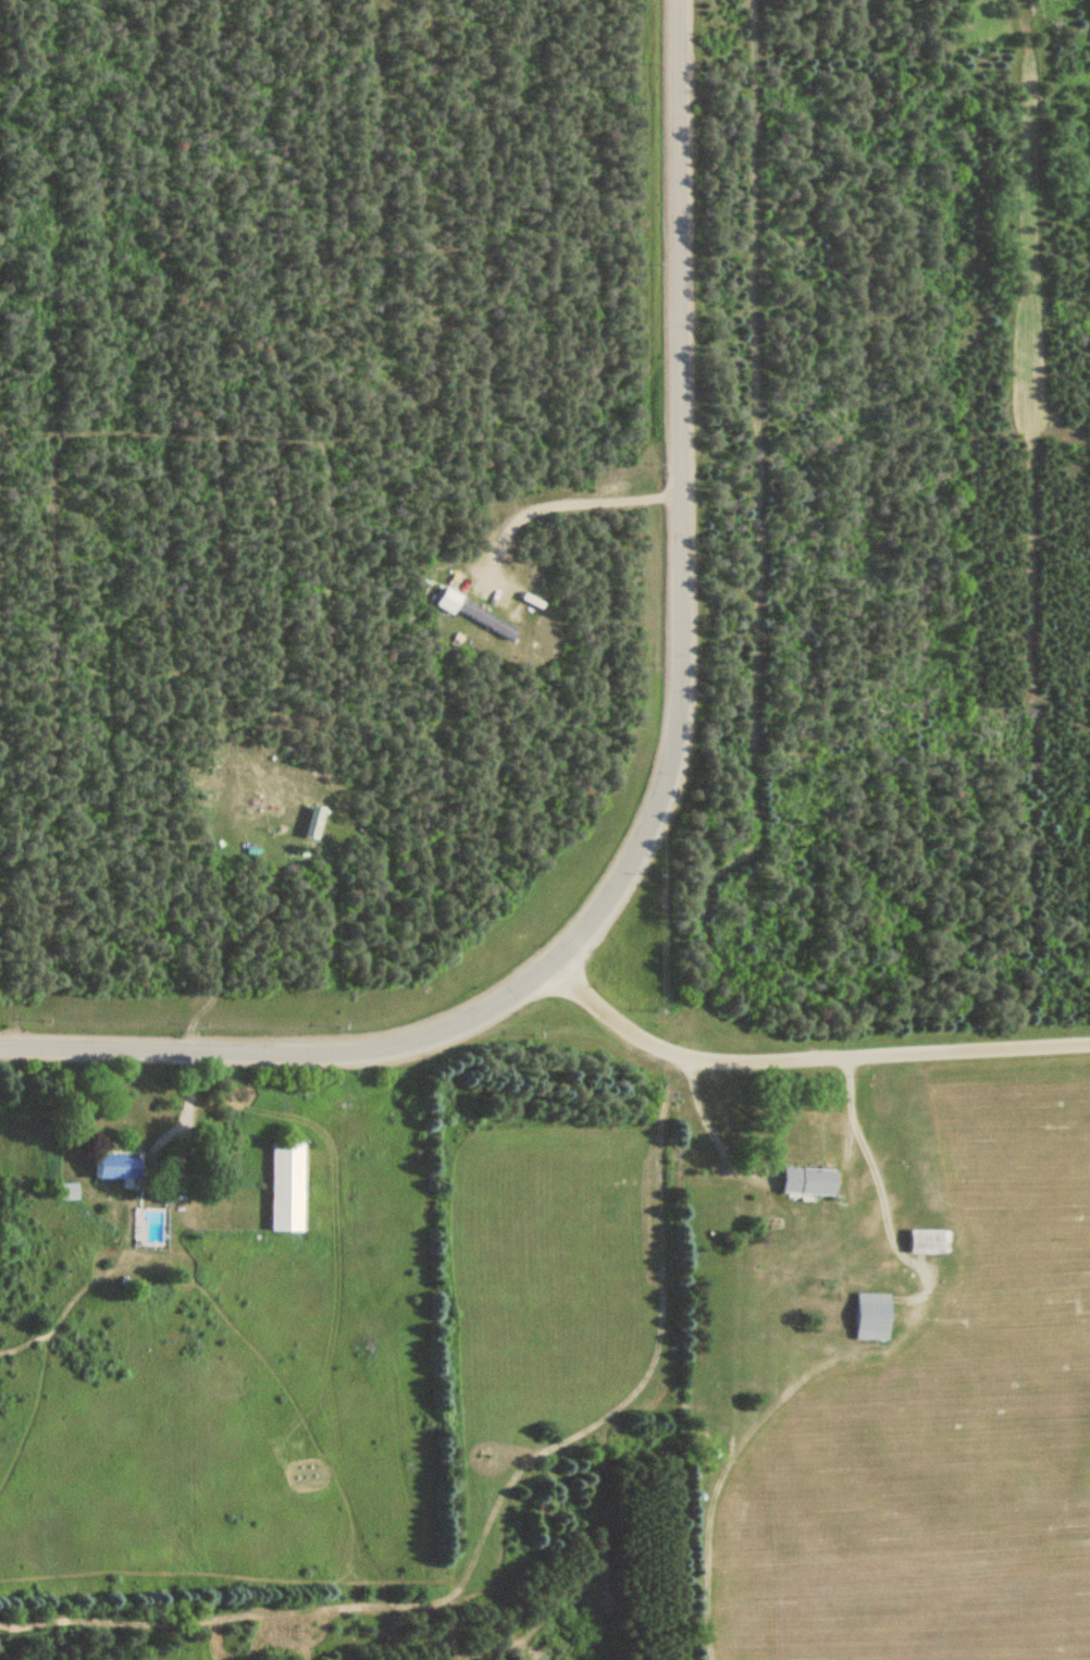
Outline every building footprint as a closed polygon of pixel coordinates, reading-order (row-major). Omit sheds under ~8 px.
[(433,604),(449,615),(461,597),(445,586),(433,604)] [(457,610),(509,640),(515,629),(464,599),(457,610)] [(301,1144),(269,1144),(268,1231),(300,1232),(301,1144)] [(92,1180),(136,1180),(136,1156),(92,1156),(92,1180)] [(832,1196),(833,1170),(781,1168),(780,1194),(832,1196)] [(908,1254),(947,1254),(947,1230),(908,1230),(908,1254)] [(888,1340),(888,1293),(855,1293),(855,1340),(888,1340)]
